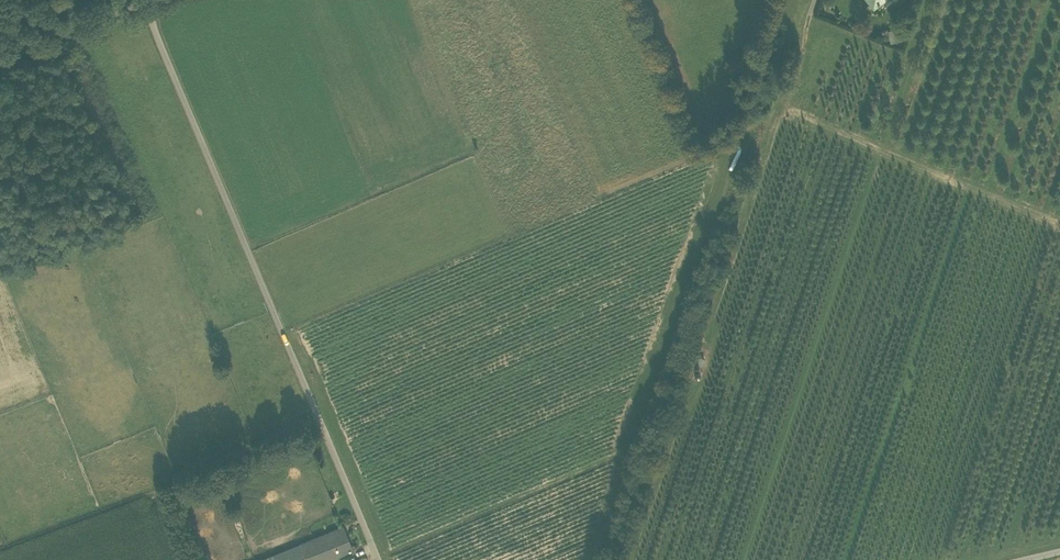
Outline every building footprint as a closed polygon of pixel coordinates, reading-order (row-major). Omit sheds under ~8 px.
[(697,368),(703,371),(707,361),(700,359),(697,368)] [(343,529),(342,527),(259,559),(267,559),(306,544),(343,529)] [(312,559),(328,559),(352,550),(343,529),(306,544),(312,559)] [(306,544),(267,559),(312,559),(306,544)]
